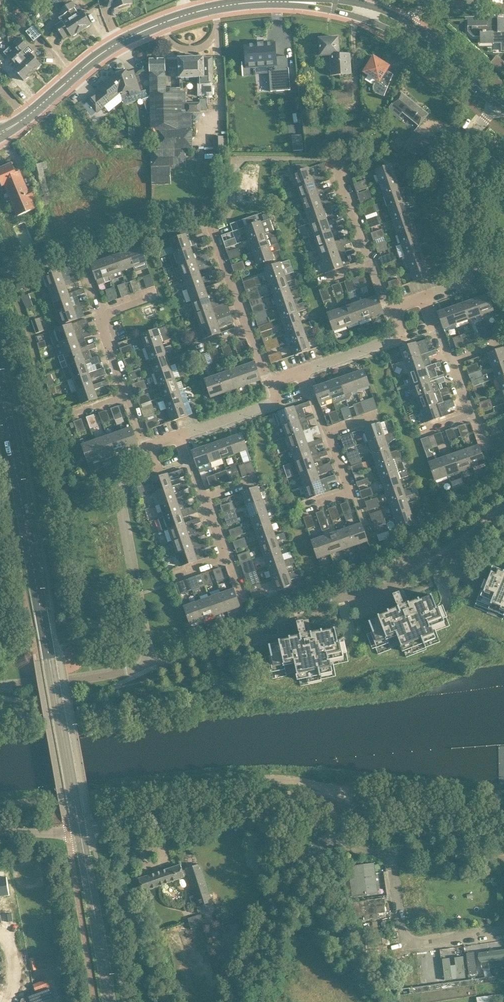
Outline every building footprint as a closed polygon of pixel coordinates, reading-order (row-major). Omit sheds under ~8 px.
[(62,0),(53,0),(62,15),(59,17),(62,22),(55,26),(63,38),(70,34),(72,37),(73,36),(74,36),(77,34),(77,33),(82,30),(62,0)] [(82,30),(86,27),(87,27),(90,26),(90,25),(91,24),(79,4),(75,7),(71,0),(62,0),(82,30)] [(108,7),(115,4),(116,8),(124,6),(125,8),(130,6),(129,4),(132,3),(131,0),(106,0),(108,7)] [(468,26),(468,32),(469,33),(472,32),(472,36),(473,37),(480,36),(481,44),(502,43),(503,50),(503,18),(498,18),(498,20),(492,20),(491,21),(491,22),(487,22),(487,18),(468,19),(468,26)] [(27,30),(35,40),(41,35),(33,25),(27,30)] [(42,65),(31,53),(33,51),(28,46),(27,47),(25,45),(26,44),(19,37),(14,42),(15,44),(10,48),(13,51),(33,73),(36,69),(38,69),(40,67),(40,66),(42,65)] [(352,74),(350,53),(339,54),(338,37),(326,38),(325,37),(322,37),(321,38),(320,38),(319,38),(320,56),(330,55),(331,64),(330,64),(329,65),(328,67),(328,69),(329,70),(330,71),(331,71),(332,76),(352,74)] [(243,62),(242,62),(244,74),(256,72),(256,65),(270,63),(272,89),(292,87),(289,65),(278,67),(275,41),(245,44),(247,62),(243,62)] [(226,64),(238,64),(237,49),(225,49),(226,64)] [(33,73),(13,51),(8,56),(17,65),(13,69),(24,81),(25,80),(26,79),(28,77),(29,76),(33,73)] [(373,87),(373,88),(374,89),(374,90),(375,91),(375,92),(376,93),(377,93),(377,94),(384,96),(393,74),(387,70),(388,68),(382,65),(384,63),(374,56),(367,66),(369,68),(366,73),(377,80),(374,85),(373,87)] [(491,62),(503,72),(503,62),(496,56),(491,62)] [(212,81),(213,81),(213,67),(213,57),(204,58),(204,57),(179,58),(180,78),(198,78),(198,96),(213,96),(212,81)] [(192,148),(191,114),(191,112),(200,112),(200,102),(186,103),(186,92),(180,92),(180,88),(166,89),(165,59),(150,59),(151,131),(154,131),(154,134),(159,134),(159,136),(152,136),(152,147),(151,147),(152,168),(152,183),(171,183),(170,167),(186,167),(185,148),(192,148)] [(113,75),(114,76),(120,93),(124,105),(148,96),(146,90),(141,92),(133,70),(127,73),(126,70),(113,75)] [(120,93),(114,76),(100,87),(103,91),(96,96),(88,102),(97,112),(104,106),(119,93),(119,94),(120,93)] [(331,90),(332,104),(352,103),(351,89),(331,90)] [(390,107),(390,111),(398,117),(402,112),(419,126),(429,114),(402,92),(398,97),(392,104),(390,107)] [(404,148),(412,154),(415,150),(421,154),(430,143),(423,139),(424,138),(417,132),(408,145),(407,144),(404,148)] [(301,135),(292,136),(293,151),(303,150),(301,135)] [(214,137),(215,150),(223,150),(223,137),(214,137)] [(399,143),(394,150),(397,152),(402,145),(399,143)] [(46,162),(29,166),(38,198),(50,195),(43,169),(47,168),(46,162)] [(293,174),(298,186),(320,178),(318,173),(326,170),(324,163),(293,174)] [(2,186),(8,183),(18,205),(15,207),(19,216),(35,209),(31,200),(38,198),(33,187),(27,190),(19,172),(16,173),(12,164),(0,169),(0,181),(2,186)] [(376,170),(380,183),(395,178),(391,165),(376,170)] [(298,186),(302,198),(317,193),(323,191),(321,185),(315,187),(314,185),(325,181),(326,179),(325,176),(320,178),(298,186)] [(381,187),(384,195),(400,190),(395,178),(380,183),(375,184),(377,189),(381,187)] [(354,184),(357,191),(368,187),(365,180),(354,184)] [(245,188),(236,188),(237,197),(245,197),(245,188)] [(302,198),(306,211),(321,205),(327,203),(329,203),(327,196),(325,197),(324,195),(332,192),(331,188),(323,191),(317,193),(302,198)] [(357,194),(361,204),(372,200),(369,190),(357,194)] [(384,195),(389,207),(404,202),(400,190),(384,195)] [(124,206),(141,207),(142,199),(124,198),(124,206)] [(393,220),(408,214),(412,213),(410,207),(416,205),(413,198),(404,202),(389,207),(393,220)] [(306,211),(310,223),(326,218),(326,217),(331,215),(333,215),(330,207),(338,204),(337,200),(329,203),(327,203),(321,205),(306,211)] [(363,209),(365,216),(376,212),(374,205),(363,209)] [(310,223),(315,235),(330,230),(338,227),(336,222),(343,219),(341,212),(333,215),(331,215),(326,217),(326,218),(310,223)] [(394,233),(397,232),(412,227),(412,226),(422,223),(419,216),(410,220),(408,214),(393,220),(391,221),(392,224),(394,224),(397,232),(394,233)] [(245,227),(249,240),(264,234),(263,229),(272,226),(270,219),(264,221),(245,227)] [(368,224),(369,228),(381,224),(379,220),(368,224)] [(23,248),(35,242),(25,221),(14,226),(23,248)] [(401,244),(421,237),(420,234),(421,233),(422,232),(422,231),(423,230),(423,229),(423,227),(423,226),(423,225),(422,224),(422,223),(412,226),(412,227),(397,232),(394,233),(398,245),(401,244)] [(315,235),(319,248),(334,242),(331,234),(345,229),(344,225),(345,224),(338,227),(330,230),(315,235)] [(192,232),(191,233),(189,228),(174,229),(173,229),(176,238),(171,240),(175,252),(190,247),(201,243),(199,237),(193,239),(192,237),(193,236),(192,232)] [(371,233),(374,240),(385,236),(382,229),(371,233)] [(249,240),(254,252),(269,247),(269,246),(266,240),(276,236),(274,231),(264,234),(249,240)] [(403,248),(406,256),(421,251),(419,245),(428,242),(426,235),(421,237),(401,244),(402,244),(399,245),(401,249),(403,248)] [(223,241),(226,248),(237,244),(235,237),(223,241)] [(319,248),(323,260),(338,254),(344,252),(346,252),(344,246),(342,247),(342,244),(343,244),(346,245),(352,243),(350,237),(334,242),(319,248)] [(175,252),(179,265),(194,259),(200,257),(206,255),(204,249),(198,251),(196,245),(201,243),(190,247),(175,252)] [(269,247),(254,252),(258,264),(273,259),(271,253),(280,250),(278,243),(269,246),(269,247)] [(377,249),(378,253),(389,249),(388,245),(377,249)] [(141,247),(128,251),(134,267),(146,262),(141,247)] [(410,268),(410,269),(425,263),(423,258),(433,254),(430,247),(421,251),(406,256),(406,257),(403,258),(407,270),(410,268)] [(227,252),(230,260),(241,256),(239,248),(227,252)] [(128,251),(116,256),(121,271),(134,267),(128,251)] [(338,254),(323,260),(328,272),(350,264),(348,258),(347,258),(344,252),(338,254)] [(380,258),(382,265),(396,260),(394,253),(380,258)] [(205,269),(212,267),(208,254),(206,255),(200,257),(194,259),(179,265),(184,277),(199,271),(205,269)] [(116,256),(104,260),(109,275),(121,271),(116,256)] [(109,275),(104,260),(91,264),(98,285),(106,283),(104,277),(109,275)] [(265,268),(269,281),(284,276),(284,275),(282,270),(291,267),(289,260),(265,268)] [(232,265),(234,273),(246,269),(243,261),(232,265)] [(425,263),(410,269),(414,281),(430,276),(425,263)] [(44,275),(49,287),(64,282),(70,280),(71,279),(69,274),(68,274),(67,272),(69,271),(73,273),(75,272),(77,268),(75,264),(44,275)] [(201,278),(200,276),(207,273),(205,269),(199,271),(184,277),(188,289),(203,284),(203,283),(209,281),(207,276),(201,278)] [(385,273),(387,277),(398,273),(396,269),(385,273)] [(269,281),(273,293),(289,288),(287,282),(296,279),(294,272),(284,275),(284,276),(269,281)] [(143,277),(147,288),(154,286),(150,274),(143,277)] [(357,277),(361,288),(368,286),(364,274),(357,277)] [(243,282),(246,289),(257,286),(254,278),(243,282)] [(388,282),(391,290),(402,286),(400,278),(388,282)] [(130,281),(134,293),(142,290),(138,279),(130,281)] [(344,281),(348,293),(356,290),(352,279),(344,281)] [(49,287),(53,300),(68,294),(65,286),(71,284),(70,280),(64,282),(49,287)] [(188,289),(192,301),(207,296),(205,288),(210,286),(209,282),(209,281),(203,283),(203,284),(188,289)] [(118,286),(122,297),(129,295),(125,283),(118,286)] [(332,286),(336,297),(344,294),(339,283),(332,286)] [(106,290),(110,301),(117,299),(113,288),(106,290)] [(273,293),(278,305),(293,300),(289,288),(273,293)] [(319,290),(323,301),(331,299),(327,288),(319,290)] [(247,293),(250,302),(261,298),(258,289),(247,293)] [(53,300),(57,312),(73,306),(78,304),(79,304),(80,304),(78,298),(76,298),(74,292),(68,294),(53,300)] [(29,294),(21,297),(22,299),(24,303),(31,300),(29,294)] [(192,301),(196,314),(212,308),(217,306),(219,305),(217,300),(216,300),(213,294),(207,296),(192,301)] [(488,295),(475,299),(481,315),(493,310),(488,295)] [(377,296),(365,301),(371,318),(383,313),(377,296)] [(278,305),(282,318),(297,312),(306,309),(303,302),(298,304),(296,299),(293,300),(278,305)] [(475,299),(463,304),(468,319),(481,315),(475,299)] [(365,301),(353,305),(359,322),(371,318),(365,301)] [(251,307),(254,314),(265,310),(263,303),(251,307)] [(73,306),(57,312),(62,325),(85,317),(82,310),(81,310),(79,304),(78,304),(73,306)] [(463,304),(451,308),(456,323),(468,319),(463,304)] [(353,305),(340,309),(346,326),(359,322),(353,305)] [(196,314),(201,326),(216,320),(231,315),(230,314),(231,314),(230,310),(229,310),(229,309),(225,310),(222,309),(219,310),(217,306),(212,308),(196,314)] [(456,323),(451,308),(438,312),(444,328),(456,323)] [(346,326),(340,309),(328,314),(334,331),(346,326)] [(282,318),(286,330),(301,325),(301,324),(297,312),(282,318)] [(270,322),(268,318),(266,319),(265,316),(267,315),(266,313),(255,316),(257,322),(258,326),(270,322)] [(216,320),(201,326),(205,338),(220,333),(217,325),(220,324),(223,327),(234,323),(231,315),(216,320)] [(32,321),(36,334),(43,331),(38,318),(32,321)] [(83,334),(81,328),(79,328),(77,322),(50,332),(54,344),(60,342),(76,336),(83,334)] [(286,330),(290,342),(306,337),(304,331),(311,328),(309,322),(301,324),(301,325),(286,330)] [(490,325),(494,336),(501,334),(497,322),(490,325)] [(146,347),(161,342),(171,339),(171,338),(167,339),(165,335),(169,333),(166,326),(142,335),(146,347)] [(260,331),(263,339),(274,335),(271,327),(260,331)] [(477,330),(481,341),(489,338),(485,327),(477,330)] [(60,342),(65,354),(80,349),(87,346),(85,340),(84,341),(83,338),(93,335),(91,331),(83,334),(76,336),(60,342)] [(465,334),(469,345),(476,343),(473,331),(465,334)] [(453,338),(457,350),(464,347),(460,336),(453,338)] [(306,337),(290,342),(295,355),(310,350),(306,337)] [(264,342),(267,351),(278,347),(275,338),(264,342)] [(420,355),(429,352),(425,340),(400,348),(405,361),(420,355)] [(234,343),(238,355),(245,352),(241,341),(234,343)] [(146,347),(150,359),(166,354),(173,351),(171,345),(163,348),(161,342),(146,347)] [(65,354),(69,366),(84,361),(92,358),(90,352),(88,353),(87,351),(97,347),(95,343),(87,346),(80,349),(65,354)] [(120,348),(123,356),(134,352),(131,344),(120,348)] [(222,347),(226,359),(233,356),(229,345),(222,347)] [(503,362),(503,348),(486,354),(487,359),(489,358),(492,366),(503,362)] [(209,352),(213,363),(221,361),(217,349),(209,352)] [(432,365),(430,359),(428,360),(427,357),(437,354),(435,350),(429,352),(420,355),(405,361),(409,373),(424,368),(424,367),(430,365),(432,365)] [(150,359),(155,372),(170,366),(168,361),(177,357),(175,351),(173,351),(166,354),(150,359)] [(269,356),(271,363),(283,359),(280,352),(269,356)] [(197,356),(201,368),(208,365),(204,354),(197,356)] [(395,354),(389,356),(392,364),(397,362),(395,354)] [(69,366),(73,379),(98,370),(96,367),(95,367),(95,365),(96,365),(95,365),(102,362),(100,355),(92,358),(84,361),(69,366)] [(124,360),(127,368),(138,364),(135,356),(124,360)] [(255,362),(242,367),(248,384),(261,380),(255,362)] [(497,378),(503,375),(503,362),(492,366),(494,370),(492,372),(482,375),(482,377),(474,380),(473,378),(470,379),(473,387),(484,383),(484,382),(497,378)] [(438,376),(436,370),(435,371),(434,369),(437,368),(436,363),(432,365),(430,365),(424,367),(424,368),(409,373),(413,385),(428,380),(434,378),(438,377),(438,376)] [(466,367),(469,374),(480,370),(478,363),(466,367)] [(155,372),(159,384),(174,379),(174,378),(179,376),(175,364),(170,366),(155,372)] [(242,367),(230,371),(236,388),(248,384),(242,367)] [(72,393),(78,391),(93,386),(93,385),(91,380),(106,374),(104,368),(98,370),(73,379),(68,381),(72,393)] [(143,376),(140,369),(129,373),(131,380),(143,376)] [(364,370),(351,375),(357,390),(369,385),(364,370)] [(230,371),(218,375),(224,393),(236,388),(230,371)] [(433,392),(440,389),(438,384),(446,381),(444,374),(438,376),(438,377),(434,378),(428,380),(413,385),(418,397),(433,392)] [(224,393),(218,375),(205,380),(211,397),(224,393)] [(351,375),(339,379),(346,398),(346,400),(349,399),(352,394),(351,392),(357,390),(351,375)] [(159,384),(163,396),(178,391),(174,379),(159,384)] [(339,379),(327,383),(332,398),(333,403),(346,398),(339,379)] [(133,384),(136,393),(147,389),(144,380),(133,384)] [(93,386),(78,391),(82,404),(97,398),(94,390),(100,388),(99,383),(93,385),(93,386)] [(332,398),(327,383),(314,388),(321,406),(326,404),(325,401),(332,398)] [(489,395),(484,383),(473,387),(477,399),(489,395)] [(441,403),(438,395),(440,394),(441,397),(451,393),(448,387),(440,389),(433,392),(418,397),(422,410),(437,404),(441,403)] [(163,396),(168,409),(183,403),(182,402),(188,401),(184,389),(178,391),(163,396)] [(140,405),(141,404),(151,401),(149,393),(137,397),(140,405)] [(374,398),(361,402),(365,413),(377,409),(374,398)] [(479,403),(482,411),(493,407),(490,399),(479,403)] [(144,417),(145,417),(155,413),(151,401),(141,404),(142,407),(141,407),(144,417)] [(183,403),(168,409),(172,421),(187,416),(187,415),(192,413),(188,401),(183,403)] [(365,413),(361,402),(353,405),(357,416),(365,413)] [(437,404),(422,410),(426,422),(449,414),(447,408),(445,409),(443,402),(441,403),(437,404)] [(278,412),(283,425),(298,419),(304,417),(305,417),(303,411),(302,411),(301,409),(306,407),(304,403),(278,412)] [(111,409),(115,420),(123,417),(119,406),(111,409)] [(341,409),(345,420),(352,418),(348,406),(341,409)] [(99,413),(103,424),(110,422),(106,410),(99,413)] [(329,413),(333,425),(340,422),(336,411),(329,413)] [(483,416),(486,423),(497,419),(495,412),(483,416)] [(155,413),(145,417),(147,422),(146,422),(148,429),(160,425),(155,413)] [(87,417),(91,428),(98,426),(94,415),(87,417)] [(283,425),(287,437),(302,432),(302,431),(310,429),(308,423),(306,423),(304,417),(298,419),(283,425)] [(76,427),(78,433),(85,430),(81,419),(74,422),(76,427)] [(384,435),(388,434),(384,422),(364,428),(369,441),(384,436),(384,435)] [(458,426),(462,438),(469,435),(465,424),(458,426)] [(287,437),(291,449),(307,444),(313,442),(314,441),(312,436),(320,433),(318,426),(310,429),(302,431),(302,432),(287,437)] [(132,428),(119,432),(125,449),(126,449),(129,459),(135,456),(132,449),(139,447),(132,428)] [(446,431),(450,442),(457,439),(453,428),(446,431)] [(489,431),(490,436),(502,432),(500,428),(489,431)] [(119,432),(107,436),(113,454),(125,449),(119,432)] [(373,453),(388,448),(386,442),(396,439),(393,432),(388,434),(384,435),(384,436),(369,441),(365,442),(371,454),(373,453)] [(434,435),(438,446),(445,444),(441,432),(434,435)] [(99,436),(100,439),(95,441),(102,461),(114,456),(113,454),(107,436),(106,433),(99,436)] [(341,437),(345,449),(356,446),(352,433),(341,437)] [(244,464),(239,466),(243,477),(255,473),(242,434),(229,438),(235,454),(240,452),(244,464)] [(449,479),(442,459),(436,461),(433,453),(430,452),(429,449),(432,448),(428,437),(421,439),(436,483),(449,479)] [(495,448),(503,445),(503,439),(503,437),(492,441),(495,448)] [(222,458),(235,454),(229,438),(217,443),(222,458)] [(102,461),(95,441),(90,442),(83,440),(83,439),(80,440),(82,445),(92,472),(104,468),(104,467),(102,461)] [(291,449),(296,462),(311,456),(317,454),(326,451),(318,453),(316,448),(315,448),(313,442),(307,444),(291,449)] [(210,462),(222,458),(217,443),(205,447),(210,462)] [(479,445),(466,450),(472,467),(485,463),(479,445)] [(198,467),(210,462),(205,447),(192,451),(198,467)] [(373,453),(377,465),(400,457),(402,457),(399,449),(390,453),(388,448),(373,453)] [(346,453),(349,462),(361,458),(358,449),(346,453)] [(466,450),(454,454),(460,471),(472,467),(466,450)] [(296,462),(300,474),(315,468),(323,465),(321,459),(319,460),(318,458),(327,455),(326,451),(317,454),(311,456),(296,462)] [(454,454),(442,459),(449,479),(450,482),(462,478),(460,471),(454,454)] [(377,465),(381,478),(397,472),(396,472),(404,469),(400,457),(377,465)] [(243,477),(239,466),(238,463),(230,465),(235,480),(243,477)] [(351,467),(354,474),(365,470),(362,463),(351,467)] [(300,474),(304,486),(320,481),(319,480),(318,475),(328,472),(325,465),(323,465),(315,468),(300,474)] [(152,479),(156,492),(172,487),(172,486),(170,481),(185,476),(183,469),(152,479)] [(381,478),(386,490),(401,485),(399,479),(408,476),(406,469),(404,469),(396,472),(397,472),(381,478)] [(219,473),(223,484),(231,482),(227,470),(219,473)] [(207,477),(211,488),(218,486),(214,475),(207,477)] [(320,481),(304,486),(309,499),(330,491),(328,485),(326,485),(325,483),(336,479),(335,475),(319,480),(320,481)] [(357,482),(358,486),(369,482),(368,478),(357,482)] [(156,492),(161,504),(176,499),(174,495),(177,494),(177,493),(189,488),(187,481),(172,486),(172,487),(156,492)] [(386,490),(390,502),(405,497),(413,494),(411,487),(403,489),(401,485),(386,490)] [(242,492),(247,505),(262,499),(258,487),(242,492)] [(374,495),(371,487),(360,491),(362,499),(374,495)] [(390,502),(394,515),(409,509),(408,504),(421,499),(418,492),(413,494),(405,497),(390,502)] [(180,511),(187,508),(186,503),(184,503),(183,501),(185,500),(184,496),(176,499),(161,504),(165,516),(180,511)] [(247,505),(251,517),(266,512),(266,511),(262,499),(247,505)] [(221,506),(223,513),(235,509),(232,502),(221,506)] [(341,504),(345,516),(352,513),(348,502),(341,504)] [(367,506),(368,510),(380,506),(378,502),(367,506)] [(163,531),(169,529),(184,523),(182,516),(186,514),(187,516),(198,512),(195,506),(187,508),(180,511),(165,516),(158,519),(163,531)] [(328,509),(332,520),(340,517),(336,506),(328,509)] [(409,509),(394,515),(399,527),(414,522),(417,514),(419,514),(416,507),(409,509)] [(251,517),(255,529),(271,524),(269,518),(278,515),(276,508),(266,511),(266,512),(251,517)] [(316,513),(320,524),(327,522),(324,510),(316,513)] [(370,515),(373,522),(383,519),(380,511),(370,515)] [(304,517),(307,529),(315,526),(311,515),(304,517)] [(226,521),(228,526),(239,522),(238,517),(226,521)] [(169,529),(173,541),(188,536),(196,533),(194,525),(201,522),(199,518),(200,518),(184,523),(169,529)] [(374,527),(377,535),(388,531),(386,523),(374,527)] [(255,529),(260,542),(275,536),(271,524),(255,529)] [(361,524),(349,528),(355,545),(367,541),(361,524)] [(229,530),(232,538),(243,534),(241,526),(229,530)] [(349,528),(336,532),(342,549),(355,545),(349,528)] [(173,541),(178,553),(193,548),(199,546),(208,543),(208,542),(200,545),(198,539),(197,540),(196,538),(205,535),(204,531),(204,530),(196,533),(188,536),(173,541)] [(336,532),(324,537),(330,554),(342,549),(336,532)] [(260,542),(264,554),(279,549),(277,542),(286,538),(284,533),(275,536),(260,542)] [(330,554),(324,537),(312,541),(318,558),(330,554)] [(235,546),(236,550),(248,546),(246,542),(235,546)] [(193,548),(178,553),(175,554),(177,560),(180,560),(182,566),(204,558),(201,550),(210,547),(208,543),(199,546),(193,548)] [(264,554),(268,566),(283,561),(283,560),(279,549),(264,554)] [(238,555),(240,562),(252,558),(249,551),(238,555)] [(288,573),(286,568),(292,565),(290,558),(283,560),(283,561),(268,566),(273,578),(288,573)] [(242,566),(245,575),(256,571),(253,562),(242,566)] [(213,570),(217,581),(225,579),(221,567),(213,570)] [(503,571),(503,572),(493,568),(491,572),(479,603),(489,607),(489,608),(490,609),(491,608),(499,611),(499,612),(500,613),(501,612),(503,613),(503,571)] [(288,573),(273,578),(277,591),(292,586),(290,580),(300,577),(297,569),(288,573)] [(201,574),(205,586),(212,583),(208,572),(201,574)] [(189,579),(193,590),(200,587),(196,576),(189,579)] [(248,583),(249,587),(260,583),(259,579),(248,583)] [(176,583),(177,584),(180,594),(188,592),(184,580),(176,583)] [(251,592),(253,599),(265,595),(262,588),(251,592)] [(234,589),(222,594),(227,611),(240,606),(234,589)] [(432,632),(444,627),(432,595),(430,595),(431,596),(420,600),(419,598),(418,599),(418,600),(409,603),(408,599),(403,601),(399,593),(393,595),(398,608),(389,611),(389,610),(388,610),(388,613),(380,616),(379,615),(378,616),(378,617),(368,620),(369,622),(381,652),(401,644),(403,651),(405,650),(404,650),(413,646),(414,648),(424,644),(424,645),(425,644),(424,642),(434,638),(432,632)] [(222,594),(209,598),(215,615),(227,611),(222,594)] [(209,598),(197,602),(203,619),(215,615),(209,598)] [(203,619),(197,602),(184,607),(190,624),(203,619)] [(343,662),(340,651),(335,628),(334,628),(334,629),(323,632),(322,630),(321,630),(321,631),(312,633),(311,629),(306,630),(304,621),(297,623),(300,636),(291,638),(291,637),(289,637),(290,639),(281,641),(280,640),(279,640),(279,641),(269,644),(269,645),(276,677),(297,672),(298,679),(300,679),(300,678),(309,676),(309,678),(320,676),(320,677),(321,676),(321,674),(331,671),(330,665),(343,662)] [(499,761),(474,761),(474,786),(499,788),(499,761)] [(352,876),(350,877),(350,880),(351,889),(352,897),(353,897),(378,893),(375,876),(373,863),(351,867),(352,876)] [(160,872),(164,884),(185,877),(185,875),(188,874),(195,895),(190,896),(194,908),(212,902),(200,864),(186,868),(187,869),(183,871),(181,865),(160,872)] [(143,891),(164,884),(160,872),(139,879),(143,891)] [(0,878),(0,897),(10,895),(7,877),(0,878)] [(384,898),(354,902),(356,916),(386,912),(384,898)] [(201,914),(188,918),(192,930),(204,926),(201,914)] [(480,953),(481,961),(489,960),(490,968),(503,966),(503,950),(480,953)] [(442,982),(437,951),(420,953),(424,977),(432,976),(433,983),(442,982)] [(29,996),(31,1001),(48,1001),(55,999),(51,989),(48,981),(34,986),(37,994),(29,996)] [(477,996),(477,1001),(495,1001),(494,994),(477,996)]
